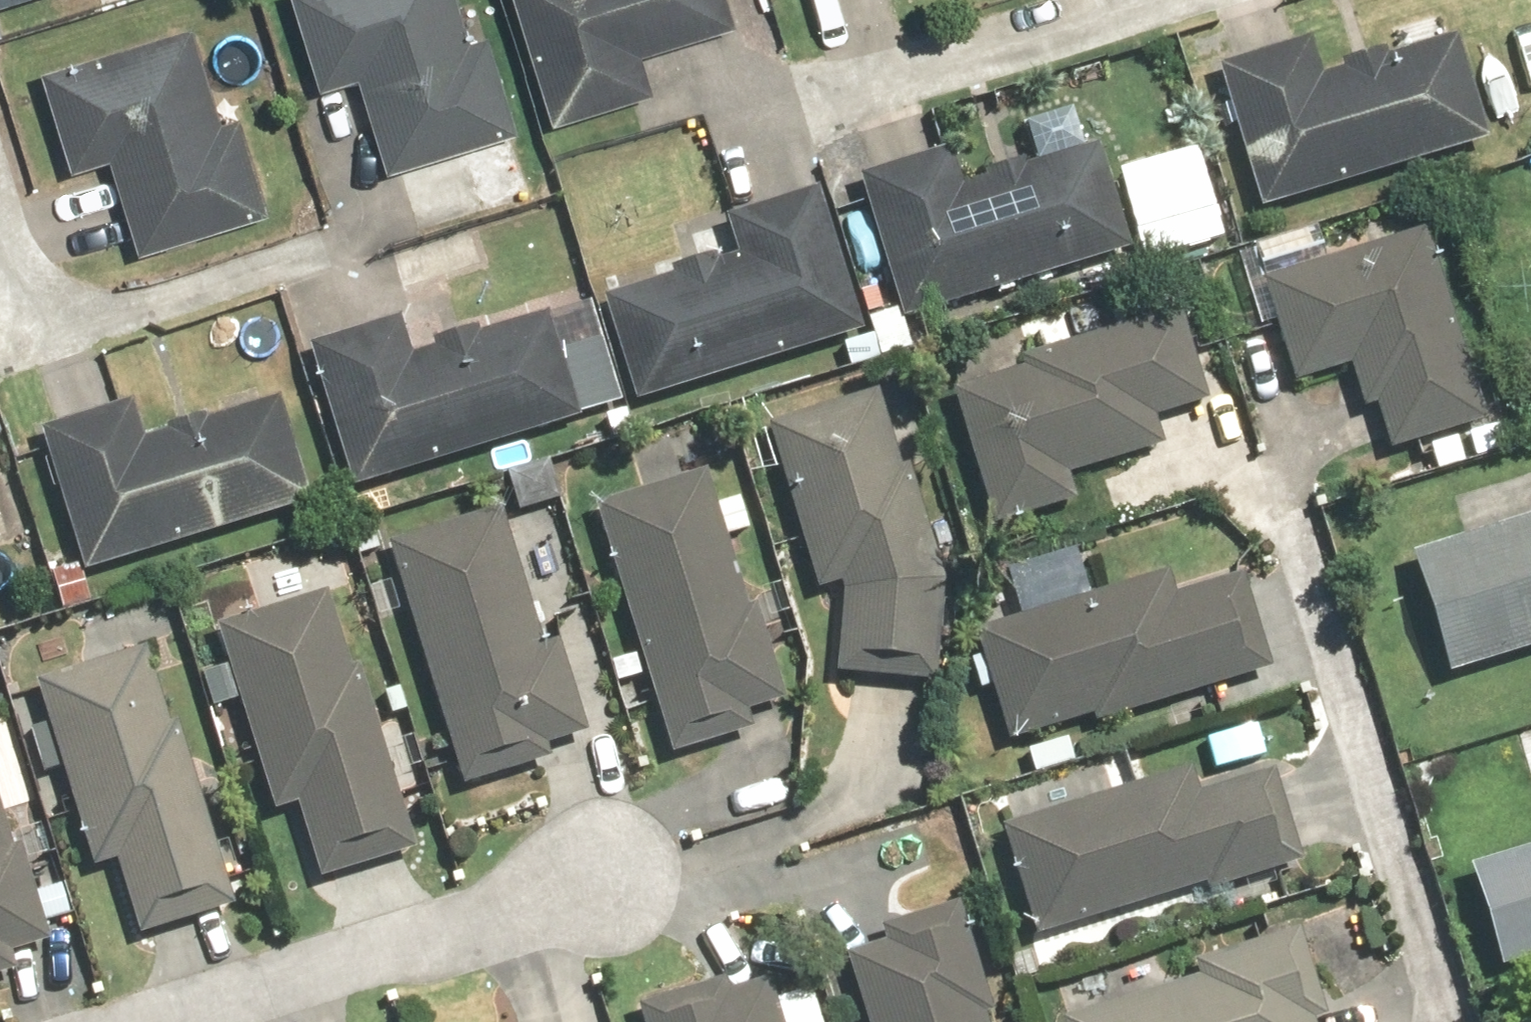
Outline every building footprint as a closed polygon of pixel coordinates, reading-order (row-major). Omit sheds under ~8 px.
[(35,0),(0,0),(0,10),(35,0)] [(313,118),(344,108),(370,191),(511,148),(465,0),(277,0),(313,118)] [(541,132),(648,100),(636,61),(736,31),(727,0),(501,0),(541,132)] [(202,15),(19,71),(56,190),(97,177),(126,271),(267,228),(202,15)] [(1197,80),(1241,224),(1487,149),(1454,42),(1309,86),(1297,49),(1197,80)] [(842,189),(886,333),(1128,258),(1093,144),(963,184),(954,154),(842,189)] [(591,301),(625,413),(866,339),(820,192),(717,223),(728,259),(591,301)] [(1416,210),(1240,265),(1279,389),(1348,368),(1377,460),(1485,426),(1416,210)] [(937,380),(982,534),(1090,503),(1083,479),(1156,457),(1149,430),(1206,414),(1176,311),(937,380)] [(288,354),(333,502),(578,428),(544,318),(415,358),(403,319),(288,354)] [(818,627),(835,622),(831,686),(931,691),(936,589),(869,383),(750,422),(818,627)] [(23,433),(69,584),(314,509),(282,404),(168,439),(154,393),(23,433)] [(707,472),(583,507),(656,760),(780,725),(707,472)] [(510,503),(371,542),(444,797),(583,757),(510,503)] [(1394,555),(1428,676),(1530,647),(1530,517),(1394,555)] [(962,637),(998,761),(1261,685),(1225,561),(962,637)] [(337,595),(207,632),(263,827),(291,819),(310,884),(412,855),(337,595)] [(156,648),(29,684),(104,946),(231,910),(156,648)] [(987,833),(1023,956),(1298,877),(1262,754),(987,833)] [(49,967),(0,797),(0,981),(49,967)] [(1482,975),(1530,960),(1530,853),(1452,876),(1482,975)] [(830,957),(849,1021),(987,1021),(958,921),(830,957)] [(1047,1021),(1320,1021),(1294,933),(1042,1006),(1047,1021)] [(630,1021),(765,1021),(752,976),(627,1012),(630,1021)]
